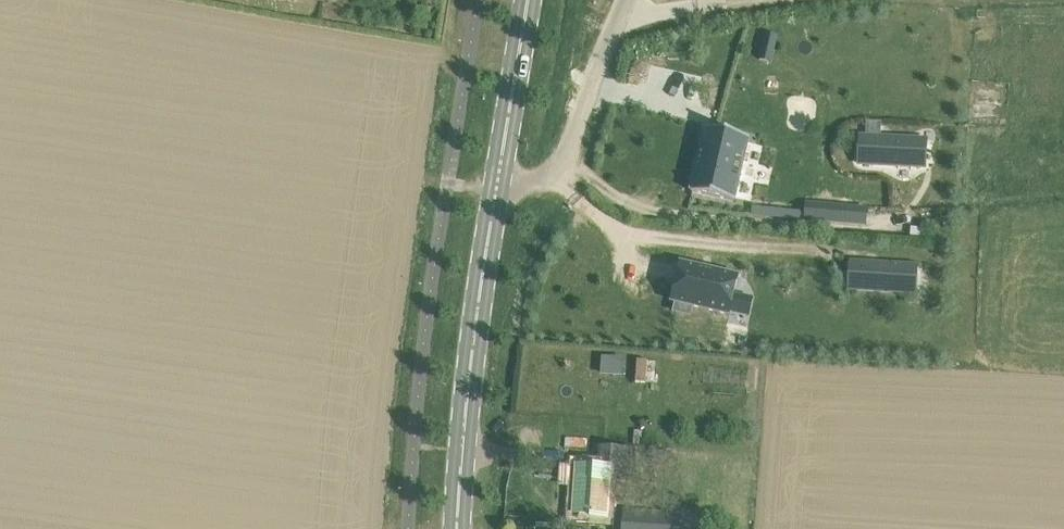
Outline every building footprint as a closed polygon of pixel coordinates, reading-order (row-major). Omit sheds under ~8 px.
[(736,202),(750,138),(706,128),(691,192),(736,202)] [(866,137),(865,165),(921,167),(922,139),(882,137),(867,137),(866,137)] [(822,206),(821,221),(866,225),(867,209),(822,206)] [(912,228),(911,236),(924,237),(925,229),(912,228)] [(850,260),(848,290),(918,294),(919,264),(850,260)] [(731,317),(741,276),(681,262),(671,302),(731,317)] [(604,358),(603,373),(623,375),(624,360),(604,358)] [(591,515),(591,518),(608,520),(611,478),(632,479),(634,451),(602,449),(601,467),(578,465),(574,514),(591,515)] [(624,528),(692,528),(693,516),(625,511),(624,528)]
